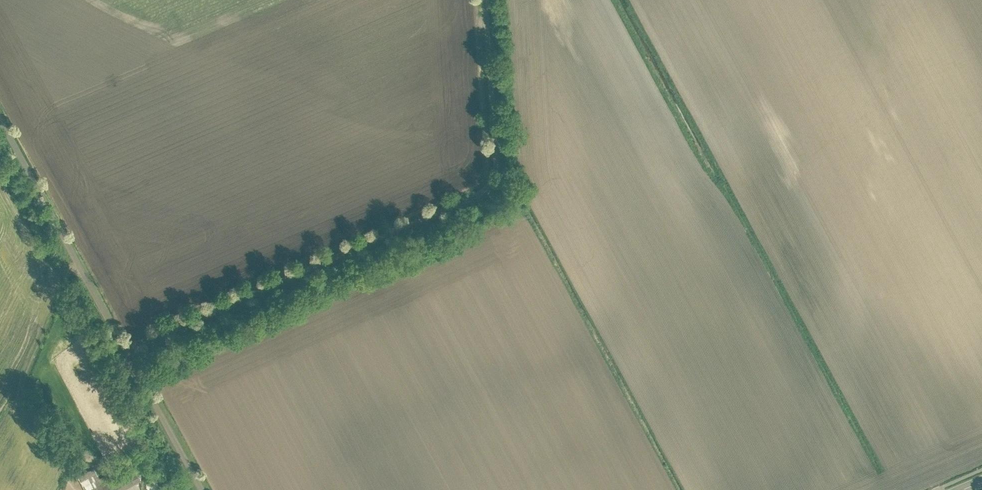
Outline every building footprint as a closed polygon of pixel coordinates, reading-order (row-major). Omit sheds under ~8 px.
[(85,489),(125,489),(146,478),(134,457),(84,487),(85,489)]
